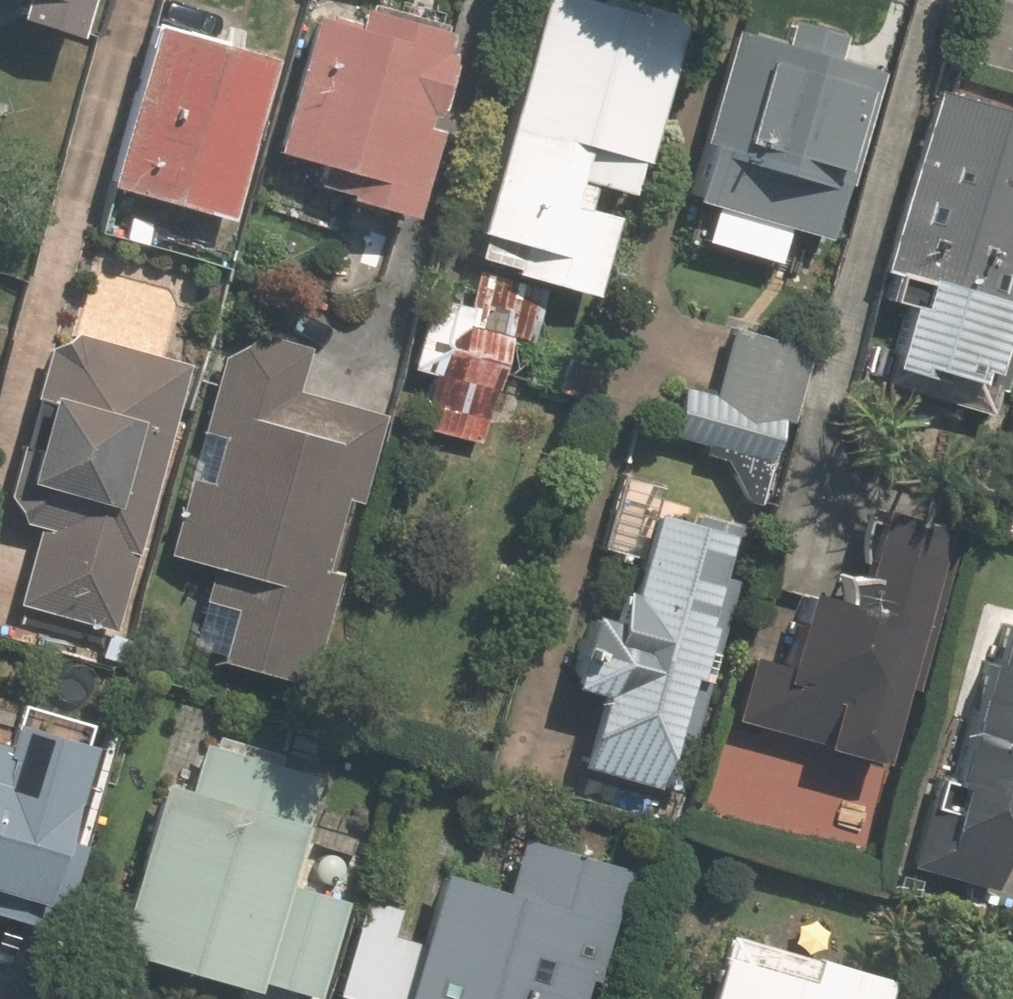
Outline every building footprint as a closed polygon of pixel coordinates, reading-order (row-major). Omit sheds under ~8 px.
[(17,11),(94,32),(103,0),(20,0),(17,11)] [(353,0),(320,0),(277,168),(417,203),(462,28),(353,0)] [(625,0),(552,0),(479,252),(609,289),(687,18),(625,0)] [(865,42),(749,9),(694,205),(810,237),(865,42)] [(269,50),(158,22),(117,181),(228,210),(269,50)] [(935,92),(890,261),(921,269),(895,368),(983,391),(1012,279),(1012,112),(935,92)] [(515,310),(431,292),(404,415),(487,433),(515,310)] [(226,324),(163,546),(208,559),(187,637),(211,643),(210,649),(302,676),(333,568),(314,563),(336,487),(350,490),(374,408),(288,384),(299,343),(226,324)] [(190,366),(65,327),(13,492),(50,503),(21,594),(109,622),(190,366)] [(804,346),(730,327),(714,388),(680,379),(667,428),(774,456),(804,346)] [(671,780),(731,565),(702,557),(713,520),(655,505),(655,478),(614,465),(594,542),(626,550),(617,578),(606,575),(597,607),(576,601),(557,670),(589,678),(568,752),(671,780)] [(872,744),(879,717),(891,676),(916,683),(959,526),(932,519),(933,514),(869,495),(851,563),(827,564),(829,583),(796,574),(773,656),(745,648),(729,709),(870,748),(872,744)] [(995,610),(990,631),(982,628),(943,770),(951,773),(942,806),(921,801),(905,857),(987,879),(1009,801),(1012,802),(1012,615),(995,610)] [(120,634),(100,629),(94,651),(113,657),(120,634)] [(58,871),(88,766),(47,754),(16,858),(58,871)] [(339,878),(280,860),(290,822),(148,781),(101,937),(245,979),(242,987),(284,998),(304,998),(339,878)] [(876,828),(855,822),(846,856),(867,861),(876,828)] [(629,864),(515,831),(499,884),(432,863),(411,937),(387,929),(395,904),(358,893),(330,988),(366,998),(590,998),(629,864)] [(696,998),(874,998),(882,975),(723,929),(718,950),(711,947),(696,998)]
